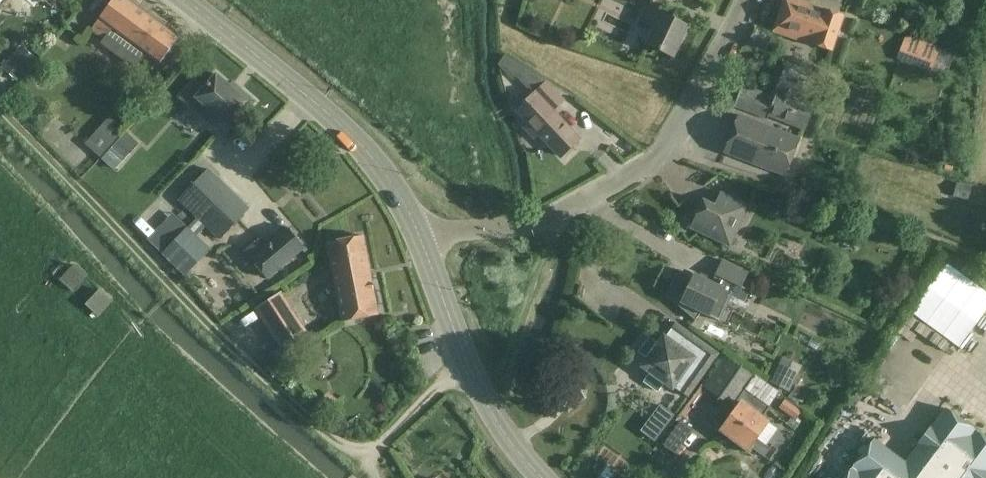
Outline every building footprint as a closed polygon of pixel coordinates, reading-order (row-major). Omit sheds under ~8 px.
[(127,0),(112,0),(90,30),(104,40),(112,29),(159,63),(178,38),(127,0)] [(797,0),(783,0),(773,32),(831,51),(843,16),(797,0)] [(686,26),(646,7),(640,21),(655,28),(647,43),(673,56),(686,26)] [(954,54),(905,37),(898,57),(948,74),(954,54)] [(11,52),(0,42),(0,64),(11,52)] [(13,55),(2,67),(17,81),(28,68),(13,55)] [(808,71),(787,63),(772,100),(741,88),(734,106),(767,119),(768,116),(803,130),(813,106),(803,102),(810,85),(804,83),(808,71)] [(527,67),(516,77),(532,94),(545,81),(544,77),(527,67)] [(237,93),(216,74),(204,87),(195,79),(179,97),(213,126),(219,118),(227,125),(229,122),(233,125),(254,101),(240,89),(237,93)] [(563,101),(545,82),(516,109),(561,157),(579,140),(552,112),(563,101)] [(800,140),(737,115),(723,152),(766,169),(785,175),(800,140)] [(112,147),(101,159),(112,168),(122,156),(112,147)] [(178,200),(196,218),(227,186),(209,169),(178,200)] [(957,183),(954,196),(968,199),(971,187),(957,183)] [(227,186),(196,218),(219,240),(249,208),(227,186)] [(748,207),(719,193),(713,205),(702,200),(690,227),(729,246),(748,207)] [(210,248),(188,226),(161,253),(184,275),(196,264),(210,248)] [(304,248),(287,227),(264,246),(258,239),(243,251),(266,279),(277,270),(277,271),(304,248)] [(377,315),(363,236),(327,243),(342,321),(377,315)] [(676,274),(665,295),(685,313),(695,320),(701,312),(717,320),(734,285),(741,288),(748,273),(742,270),(721,260),(711,282),(693,274),(690,281),(676,274)] [(985,318),(985,285),(946,261),(914,316),(968,348),(985,318)] [(61,281),(75,293),(92,275),(78,263),(61,281)] [(90,302),(102,314),(118,300),(106,287),(90,302)] [(304,330),(280,294),(256,309),(280,346),(304,330)] [(718,354),(675,323),(665,336),(663,335),(656,344),(649,338),(639,353),(646,358),(640,367),(649,373),(644,381),(658,391),(663,384),(672,390),(674,388),(687,397),(718,354)] [(757,379),(725,355),(703,387),(731,406),(733,403),(737,406),(720,430),(747,450),(768,423),(761,418),(769,407),(748,391),(757,379)] [(769,382),(788,391),(797,372),(778,363),(769,382)] [(576,385),(575,384),(556,398),(567,412),(586,398),(585,396),(586,393),(587,390),(585,386),(581,384),(579,384),(576,385)] [(338,401),(329,391),(320,400),(329,410),(338,401)] [(785,399),(779,407),(795,418),(801,410),(785,399)] [(660,404),(653,414),(668,425),(675,415),(660,404)] [(948,408),(904,463),(873,440),(845,477),(983,477),(985,473),(985,438),(948,408)]
